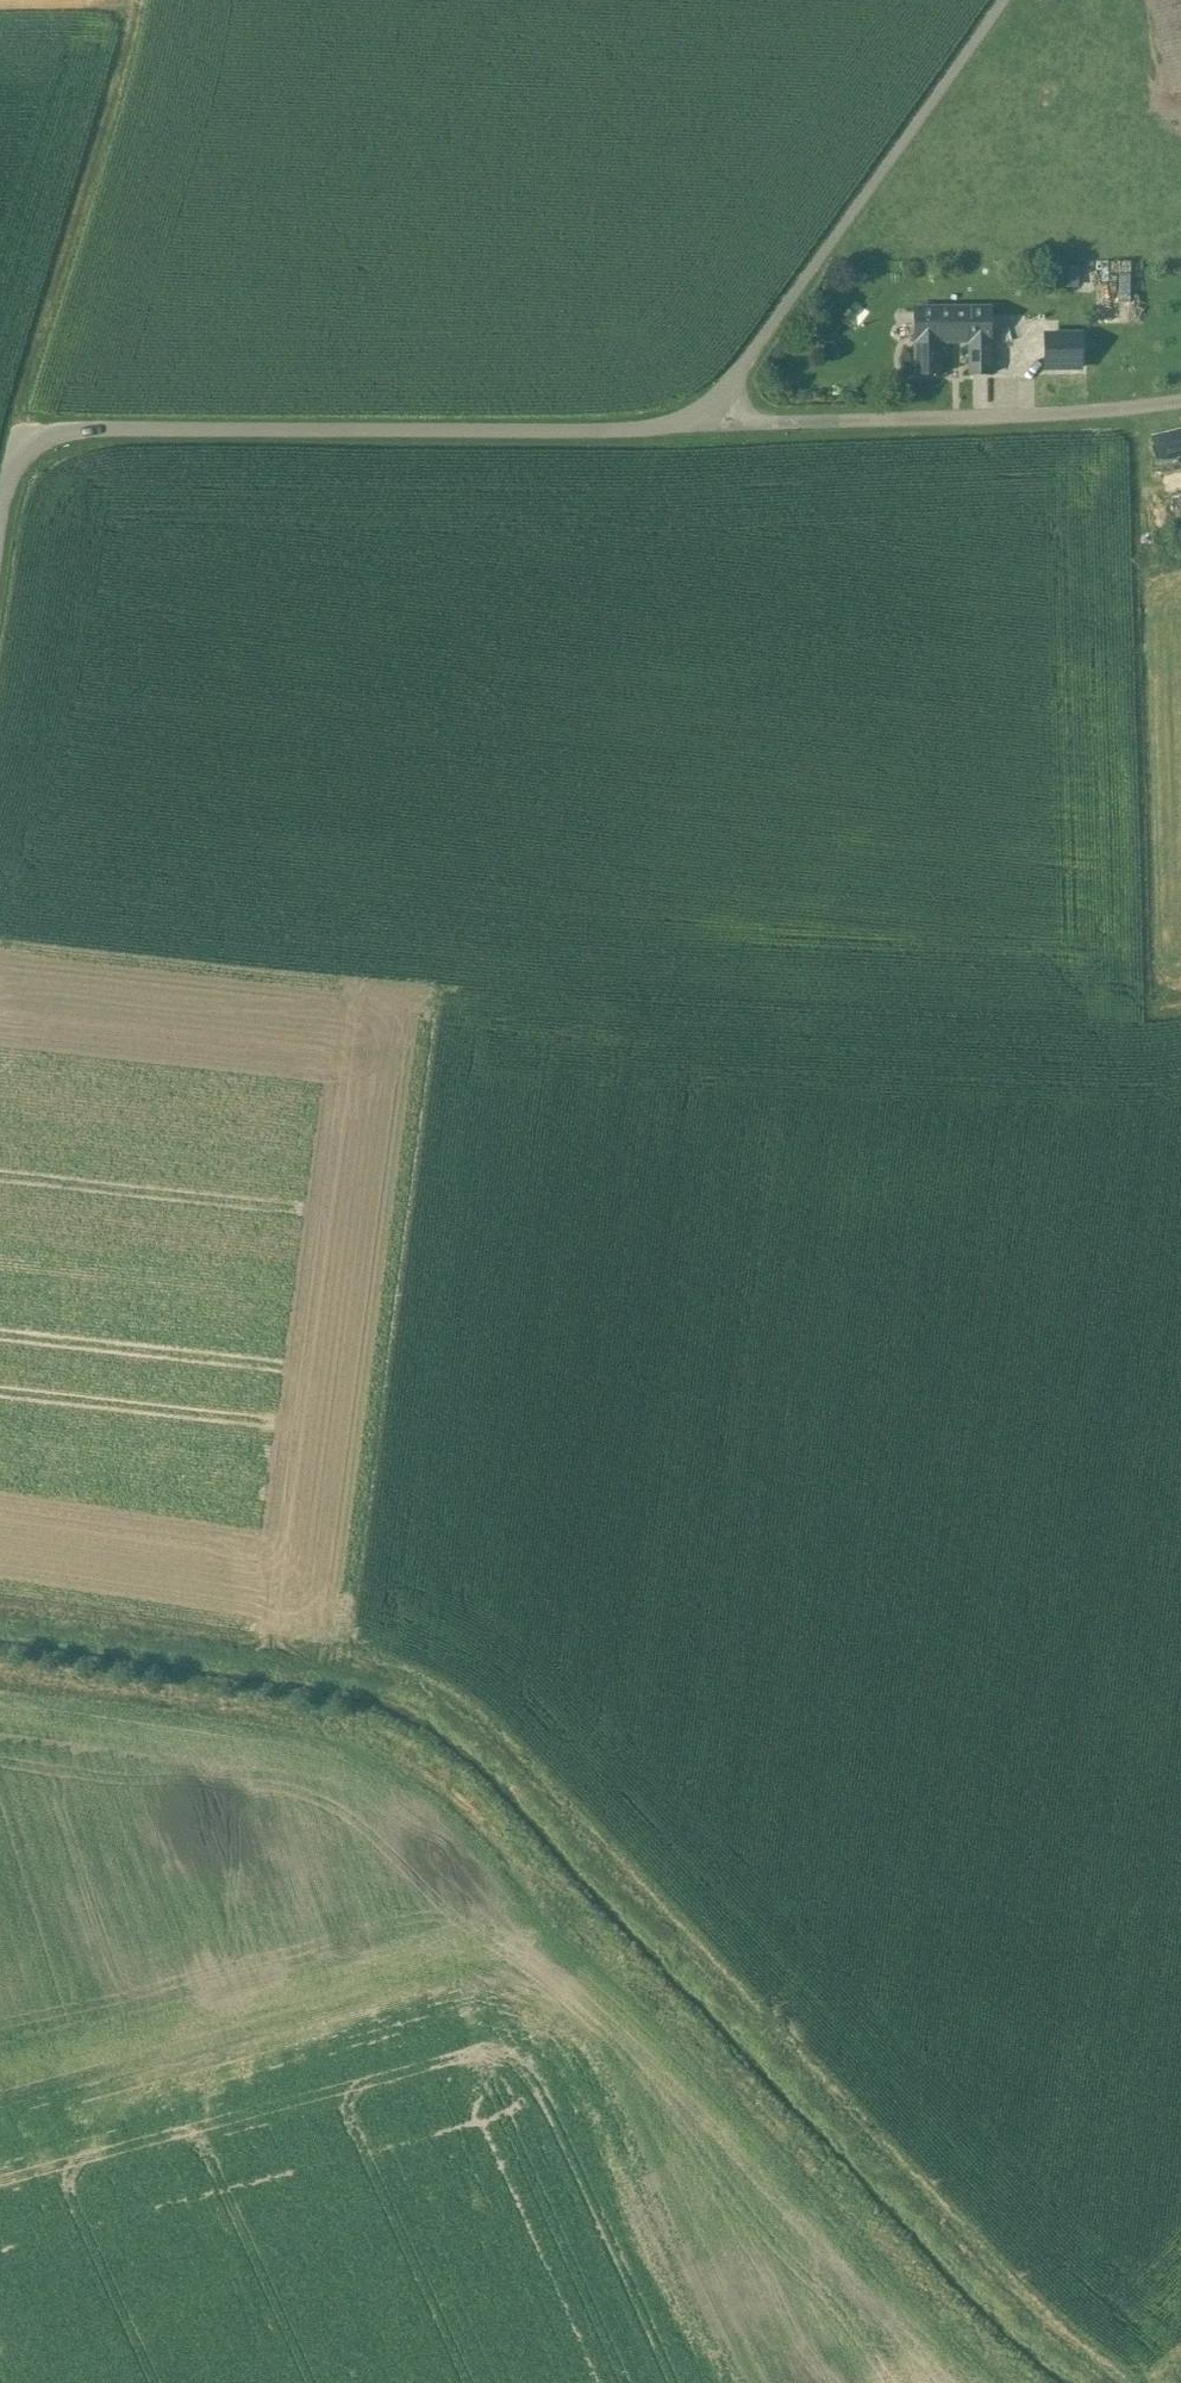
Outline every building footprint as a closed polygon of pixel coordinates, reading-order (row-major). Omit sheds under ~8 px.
[(1077,284),(1078,265),(1056,265),(1055,284),(1077,284)] [(1099,299),(1128,298),(1127,269),(1098,270),(1099,299)] [(916,342),(917,376),(941,375),(940,342),(971,342),(990,341),(992,341),(991,308),(914,309),(915,342),(916,342)] [(1082,333),(1044,334),(1045,370),(1083,369),(1082,333)] [(990,375),(990,341),(971,342),(972,375),(990,375)] [(1152,430),(1160,470),(1180,466),(1180,424),(1152,430)]
